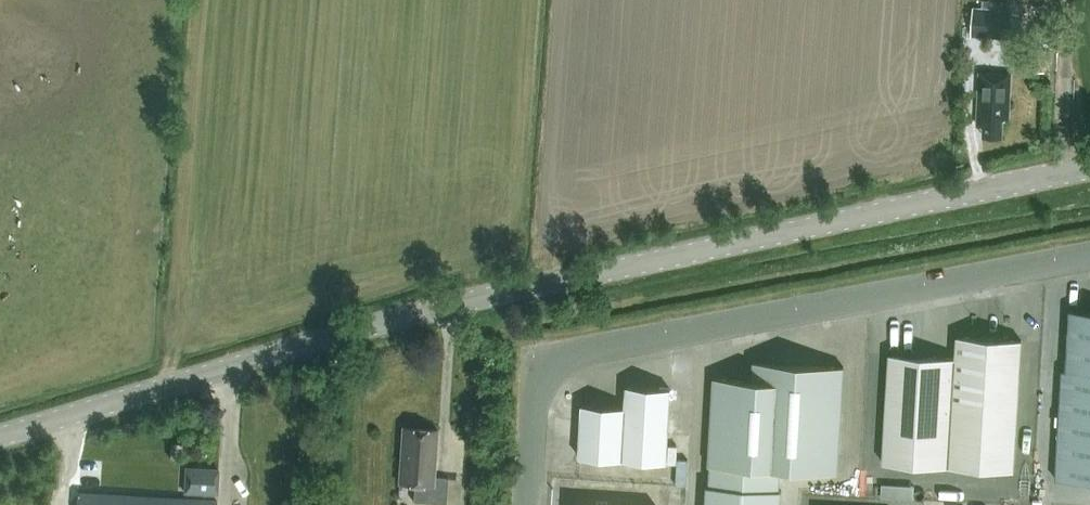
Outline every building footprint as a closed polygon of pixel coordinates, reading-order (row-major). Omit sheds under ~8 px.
[(1006,39),(1008,9),(1003,8),(1003,1),(988,0),(982,0),(981,7),(973,6),(971,36),(1006,39)] [(1045,73),(1047,51),(1030,50),(1029,72),(1045,73)] [(1010,118),(1012,73),(980,71),(978,123),(985,124),(985,135),(1002,136),(1003,118),(1010,118)] [(1070,310),(1067,370),(1089,372),(1089,311),(1070,310)] [(956,357),(949,466),(1014,470),(1022,340),(957,336),(956,357)] [(949,466),(956,357),(889,353),(883,463),(949,466)] [(711,465),(710,486),(779,489),(780,469),(837,473),(844,367),(754,361),(752,380),(714,378),(709,465),(711,465)] [(1089,481),(1089,372),(1067,370),(1063,370),(1056,479),(1089,481)] [(624,429),(668,432),(670,389),(627,386),(626,407),(624,429)] [(622,459),(624,429),(626,407),(582,404),(579,457),(622,459)] [(446,503),(447,477),(433,476),(437,429),(402,426),(398,482),(414,483),(413,501),(446,503)] [(666,462),(668,432),(624,429),(622,459),(666,462)] [(170,458),(182,459),(183,443),(171,443),(170,458)] [(218,494),(219,468),(185,466),(184,492),(218,494)] [(916,494),(917,484),(887,484),(887,494),(916,494)] [(779,489),(710,486),(708,485),(706,504),(780,504),(781,490),(779,489)] [(217,500),(77,491),(77,504),(217,504),(217,500)]
